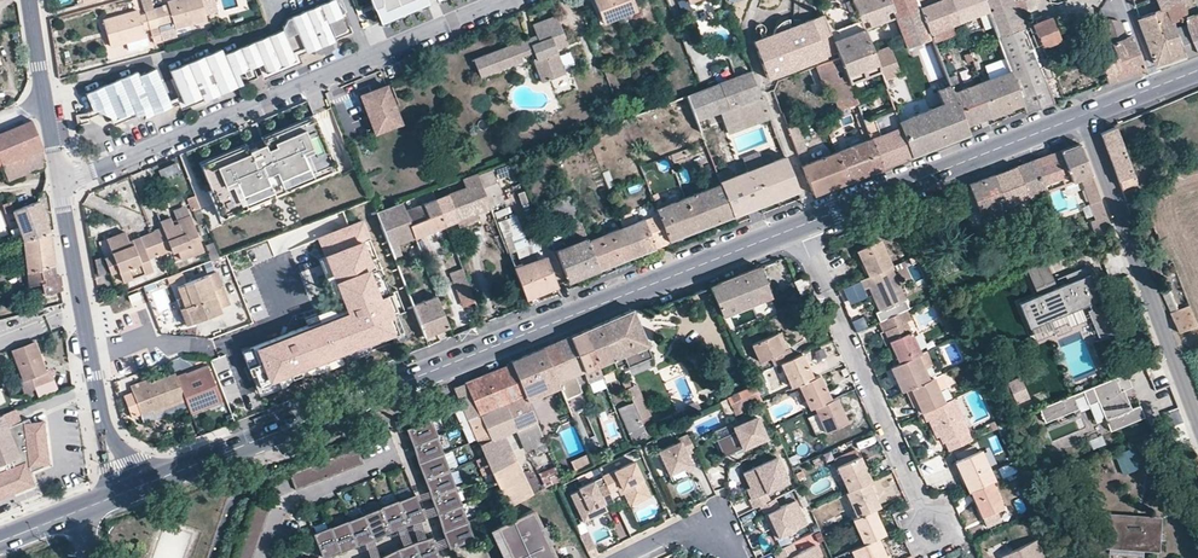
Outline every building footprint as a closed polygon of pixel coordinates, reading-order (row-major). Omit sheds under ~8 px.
[(155,11),(160,28),(174,24),(176,30),(207,21),(206,16),(217,13),(213,0),(180,0),(168,3),(169,7),(155,11)] [(284,30),(296,60),(300,59),(302,57),(303,56),(306,52),(304,48),(329,39),(337,40),(353,34),(351,29),(348,31),(342,16),(344,16),(337,0),(336,0),(289,19),(283,28),(284,30)] [(382,25),(430,5),(428,0),(372,0),(382,25)] [(604,25),(640,12),(635,0),(595,0),(604,25)] [(860,20),(863,29),(864,31),(896,17),(890,0),(852,0),(860,20)] [(896,17),(908,46),(932,37),(917,0),(890,0),(896,17)] [(950,0),(917,0),(932,37),(933,41),(954,33),(951,25),(958,22),(950,0)] [(983,0),(950,0),(958,22),(987,11),(983,0)] [(987,11),(997,38),(1023,28),(1019,15),(1024,12),(1025,7),(1022,0),(983,0),(987,11)] [(1186,3),(1185,0),(1160,0),(1163,8),(1138,18),(1148,43),(1159,39),(1156,31),(1161,29),(1165,40),(1179,34),(1176,26),(1173,21),(1187,14),(1186,3)] [(1197,0),(1193,0),(1186,3),(1187,14),(1197,11),(1197,6),(1197,0)] [(160,28),(155,11),(147,13),(147,16),(141,17),(139,12),(104,22),(112,48),(146,38),(144,30),(151,28),(156,45),(164,43),(160,28)] [(1187,14),(1188,22),(1188,23),(1197,49),(1197,11),(1187,14)] [(767,78),(815,60),(837,52),(833,40),(823,15),(818,16),(810,20),(794,26),(789,28),(789,19),(773,34),(754,41),(767,78)] [(531,53),(542,82),(565,73),(556,49),(567,45),(556,16),(532,25),(536,35),(473,58),(480,76),(522,61),(521,56),(531,53)] [(1041,47),(1047,44),(1060,39),(1053,22),(1051,17),(1032,24),(1041,47)] [(1099,63),(1107,83),(1145,70),(1131,36),(1125,38),(1119,20),(1100,18),(1094,18),(1094,32),(1099,32),(1105,29),(1115,57),(1099,63)] [(839,38),(863,29),(860,20),(835,29),(839,38)] [(1148,43),(1156,66),(1174,60),(1190,54),(1197,51),(1197,49),(1188,23),(1188,22),(1176,26),(1179,34),(1165,40),(1161,29),(1156,31),(1159,39),(1148,43)] [(1032,24),(1023,28),(1038,67),(1048,63),(1045,55),(1050,53),(1047,44),(1041,47),(1032,24)] [(1038,67),(1023,28),(997,38),(1009,71),(1021,103),(1025,112),(1052,102),(1043,80),(1038,67)] [(833,40),(837,52),(840,57),(848,78),(849,82),(879,71),(869,45),(864,31),(863,29),(833,40)] [(297,61),(296,60),(284,30),(228,53),(225,47),(175,68),(185,92),(188,99),(237,79),(234,68),(263,56),(270,71),(297,61)] [(304,48),(306,52),(337,40),(329,39),(304,48)] [(879,71),(880,73),(896,67),(886,39),(869,45),(879,71)] [(818,66),(840,57),(837,52),(815,60),(818,66)] [(966,62),(973,60),(970,53),(964,55),(966,62)] [(234,68),(237,79),(242,77),(240,72),(261,64),(267,79),(305,64),(302,57),(300,59),(296,60),(297,61),(270,71),(263,56),(234,68)] [(826,87),(830,85),(848,78),(840,57),(818,66),(826,87)] [(155,104),(174,96),(160,63),(144,69),(142,65),(91,85),(97,101),(114,94),(121,110),(147,99),(152,97),(155,104)] [(1048,63),(1038,67),(1043,80),(1053,76),(1048,63)] [(728,108),(761,96),(751,70),(719,83),(728,108)] [(1021,103),(1009,71),(981,82),(976,84),(988,116),(1021,103)] [(988,116),(976,84),(959,90),(957,85),(958,85),(955,76),(947,79),(950,84),(966,125),(988,116)] [(242,77),(237,79),(188,99),(185,92),(174,96),(155,104),(152,97),(147,99),(149,104),(153,111),(157,109),(182,99),(185,106),(244,82),(242,77)] [(254,78),(244,82),(248,92),(258,88),(254,78)] [(848,78),(830,85),(839,110),(857,103),(855,98),(854,94),(849,82),(848,78)] [(688,95),(697,120),(720,111),(728,134),(769,117),(761,96),(728,108),(719,83),(701,89),(687,94),(688,95)] [(950,85),(950,84),(938,89),(943,102),(943,104),(957,138),(969,134),(966,125),(950,85)] [(388,90),(363,100),(377,137),(403,127),(388,90)] [(149,104),(147,99),(121,110),(114,94),(97,101),(100,107),(109,103),(114,106),(119,117),(149,104)] [(688,95),(687,94),(681,97),(653,107),(664,139),(699,126),(697,120),(688,95)] [(880,134),(874,119),(864,94),(855,98),(857,103),(870,138),(882,168),(910,156),(900,127),(880,134)] [(899,105),(895,94),(888,96),(893,108),(899,105)] [(100,107),(97,101),(90,105),(92,110),(100,107)] [(945,143),(957,138),(943,104),(942,104),(932,108),(945,143)] [(92,110),(90,105),(81,108),(85,120),(94,116),(92,110)] [(664,139),(653,107),(623,118),(621,119),(633,151),(664,139)] [(900,127),(910,156),(945,143),(932,108),(898,122),(900,127)] [(894,111),(874,119),(880,134),(900,127),(898,122),(894,111)] [(1,163),(7,179),(44,164),(42,148),(31,121),(0,134),(0,164),(1,163)] [(214,167),(205,171),(219,204),(226,201),(229,208),(326,165),(323,158),(329,155),(315,123),(304,128),(301,122),(273,134),(276,141),(265,145),(262,139),(246,146),(249,152),(237,157),(235,151),(212,161),(214,167)] [(806,150),(796,124),(787,128),(797,154),(806,150)] [(1122,193),(1138,188),(1119,139),(1116,131),(1115,128),(1100,134),(1122,193)] [(882,168),(870,138),(836,152),(848,181),(870,173),(882,168)] [(1044,186),(1046,192),(1080,179),(1084,189),(1081,191),(1085,201),(1089,201),(1096,220),(1106,216),(1100,199),(1079,143),(1034,160),(1044,186)] [(848,181),(836,152),(801,166),(812,195),(835,186),(848,181)] [(720,184),(732,216),(797,190),(784,156),(731,177),(728,170),(717,174),(719,181),(720,184)] [(1044,186),(1034,160),(969,184),(981,216),(1030,198),(1028,192),(1044,186)] [(159,170),(161,179),(178,175),(176,166),(159,170)] [(493,171),(479,176),(489,201),(502,196),(493,171)] [(465,221),(468,227),(477,223),(475,217),(492,210),(489,201),(479,176),(463,183),(465,190),(436,201),(447,228),(459,223),(465,221)] [(732,216),(720,184),(686,197),(697,229),(732,216)] [(1140,193),(1138,188),(1122,193),(1124,198),(1140,193)] [(657,213),(667,241),(697,229),(686,197),(655,209),(657,213)] [(406,213),(417,240),(447,228),(436,201),(406,213)] [(26,243),(52,233),(41,204),(16,213),(26,243)] [(417,240),(406,213),(403,205),(379,214),(396,259),(402,256),(399,246),(417,240)] [(622,228),(633,256),(668,243),(667,241),(657,213),(644,219),(640,209),(618,217),(622,228)] [(1101,236),(1112,232),(1106,216),(1096,220),(1090,222),(1096,238),(1101,236)] [(163,229),(152,232),(160,254),(171,250),(175,260),(204,249),(191,217),(174,224),(171,217),(160,221),(163,229)] [(462,230),(468,227),(465,221),(459,223),(462,230)] [(363,222),(319,239),(326,256),(339,290),(347,310),(336,314),(302,327),(245,349),(250,361),(246,363),(253,380),(257,379),(260,387),(310,367),(311,370),(321,366),(320,363),(358,348),(385,338),(400,332),(393,316),(399,314),(363,222)] [(588,241),(599,270),(633,256),(622,228),(588,241)] [(118,270),(122,280),(152,269),(148,258),(160,254),(152,232),(140,237),(138,231),(127,235),(125,231),(106,239),(112,254),(105,256),(111,273),(118,270)] [(530,245),(528,239),(525,232),(517,235),(522,248),(530,245)] [(58,278),(52,233),(26,243),(32,288),(48,285),(47,281),(58,278)] [(599,270),(588,241),(587,238),(555,250),(567,282),(599,270)] [(869,277),(891,267),(893,266),(881,240),(858,250),(869,277)] [(339,290),(326,256),(318,259),(328,285),(339,290)] [(558,286),(546,256),(514,268),(526,299),(558,286)] [(462,307),(475,302),(457,257),(445,263),(462,307)] [(1029,268),(1039,295),(1043,293),(1042,290),(1054,285),(1056,289),(1059,287),(1049,261),(1029,268)] [(770,295),(759,266),(709,286),(722,315),(770,295)] [(909,309),(891,267),(869,277),(860,281),(864,289),(869,287),(880,312),(876,314),(880,322),(907,310),(909,309)] [(1072,283),(1059,287),(1056,289),(1054,285),(1042,290),(1043,293),(1039,295),(1021,302),(1030,328),(1090,305),(1092,311),(1089,312),(1100,342),(1116,336),(1105,306),(1095,310),(1093,304),(1099,302),(1086,268),(1069,275),(1072,283)] [(115,283),(122,280),(118,270),(111,273),(115,283)] [(1158,273),(1153,275),(1158,286),(1163,284),(1158,273)] [(62,277),(58,278),(47,281),(48,285),(49,295),(65,293),(62,277)] [(222,310),(232,307),(225,288),(215,292),(209,277),(186,286),(193,306),(182,311),(189,328),(224,315),(222,310)] [(805,277),(795,282),(800,294),(810,290),(805,277)] [(867,296),(860,281),(844,288),(851,304),(867,296)] [(179,301),(182,311),(193,306),(186,286),(179,289),(183,300),(179,301)] [(1161,291),(1171,313),(1178,311),(1167,288),(1161,291)] [(441,301),(417,310),(429,341),(453,332),(441,301)] [(866,305),(849,309),(854,328),(871,324),(866,305)] [(1178,311),(1171,313),(1170,313),(1178,332),(1197,326),(1189,307),(1178,311)] [(299,320),(302,327),(336,314),(325,309),(299,320)] [(598,324),(613,359),(617,367),(624,364),(626,368),(650,358),(645,345),(646,344),(631,310),(598,324)] [(887,351),(894,366),(899,363),(918,355),(921,354),(906,322),(911,320),(907,310),(880,322),(879,323),(883,332),(885,332),(893,349),(887,351)] [(393,316),(400,332),(385,338),(387,345),(408,337),(399,314),(393,316)] [(953,329),(947,315),(941,318),(947,332),(953,329)] [(613,359),(598,324),(582,331),(596,366),(613,359)] [(596,366),(582,331),(561,340),(576,375),(581,386),(601,378),(596,366)] [(782,332),(776,335),(783,351),(790,348),(782,332)] [(783,351),(776,335),(752,346),(759,362),(770,357),(774,366),(781,363),(794,357),(790,348),(783,351)] [(576,375),(561,340),(542,348),(556,382),(564,400),(578,394),(571,378),(576,375)] [(37,386),(54,380),(50,370),(46,371),(35,343),(14,351),(25,380),(33,377),(37,386)] [(320,363),(321,366),(326,368),(361,355),(358,348),(320,363)] [(511,364),(525,395),(556,382),(542,348),(510,361),(511,364)] [(245,349),(242,351),(246,363),(250,361),(245,349)] [(921,354),(918,355),(923,366),(929,363),(924,352),(921,354)] [(799,385),(814,378),(803,354),(794,357),(781,363),(792,388),(799,385)] [(899,363),(894,366),(890,368),(902,392),(905,391),(911,388),(929,380),(923,366),(918,355),(899,363)] [(464,383),(479,415),(505,405),(516,429),(536,421),(525,395),(511,364),(464,383)] [(784,384),(773,366),(757,376),(768,393),(784,384)] [(253,380),(259,395),(310,375),(311,370),(310,367),(260,387),(257,379),(253,380)] [(187,373),(178,377),(186,397),(192,413),(223,401),(210,369),(189,377),(187,373)] [(141,387),(139,384),(131,387),(134,394),(125,398),(132,415),(141,411),(142,414),(186,397),(178,377),(177,373),(149,384),(141,387)] [(1125,373),(1037,408),(1043,422),(1077,408),(1074,400),(1086,395),(1091,402),(1098,400),(1110,430),(1146,415),(1141,404),(1131,408),(1122,387),(1130,384),(1125,373)] [(911,388),(918,404),(922,412),(945,402),(939,391),(949,386),(943,374),(929,380),(911,388)] [(814,408),(831,400),(820,376),(814,378),(799,385),(811,410),(814,408)] [(25,380),(23,381),(28,394),(38,390),(37,386),(33,377),(25,380)] [(54,380),(37,386),(38,390),(41,399),(59,392),(54,380)] [(476,440),(491,473),(516,461),(504,434),(491,440),(479,415),(464,383),(452,388),(454,391),(461,407),(468,423),(476,440)] [(762,400),(761,398),(753,383),(719,399),(725,413),(733,409),(734,413),(762,400)] [(1008,404),(1028,397),(1023,383),(1003,391),(1008,404)] [(633,402),(640,420),(647,417),(650,415),(637,385),(631,387),(627,389),(633,402)] [(912,407),(918,404),(911,388),(905,391),(912,407)] [(1002,406),(1008,404),(1003,391),(997,393),(1002,406)] [(837,397),(831,400),(814,408),(826,432),(848,422),(837,397)] [(945,402),(922,412),(926,421),(932,418),(943,443),(945,442),(949,451),(973,440),(954,398),(945,402)] [(632,444),(648,436),(640,420),(633,402),(617,409),(632,444)] [(491,440),(504,434),(516,429),(505,405),(479,415),(491,440)] [(453,410),(461,426),(468,423),(461,407),(453,410)] [(716,435),(724,451),(766,431),(756,411),(733,422),(735,426),(716,435)] [(1175,411),(1161,416),(1166,428),(1179,423),(1175,411)] [(0,421),(0,503),(37,488),(32,475),(52,467),(49,424),(34,430),(31,423),(23,426),(18,414),(0,421)] [(640,420),(648,436),(655,433),(647,417),(640,420)] [(430,419),(405,428),(412,445),(437,436),(437,435),(430,419)] [(545,443),(536,421),(516,429),(525,451),(545,443)] [(1005,421),(996,425),(998,429),(1001,435),(1009,432),(1005,421)] [(468,423),(461,426),(468,443),(476,440),(468,423)] [(685,452),(694,448),(686,431),(677,436),(678,439),(657,448),(668,472),(685,464),(687,457),(685,452)] [(1100,431),(1087,436),(1091,446),(1104,441),(1100,431)] [(437,436),(412,445),(417,463),(443,452),(437,436)] [(622,450),(628,446),(626,441),(620,444),(622,450)] [(969,487),(990,478),(993,476),(979,445),(953,457),(967,488),(969,487)] [(348,450),(355,467),(363,464),(357,447),(348,450)] [(1133,447),(1113,454),(1120,471),(1140,464),(1133,447)] [(599,449),(587,454),(592,464),(603,459),(599,449)] [(834,459),(837,467),(860,457),(856,449),(834,459)] [(340,454),(346,470),(355,467),(348,450),(340,454)] [(443,453),(417,463),(424,473),(422,474),(424,480),(449,470),(443,453)] [(576,472),(592,464),(587,454),(587,453),(570,461),(576,472)] [(331,457),(338,474),(346,470),(340,454),(331,457)] [(323,460),(329,477),(338,474),(331,457),(323,460)] [(860,457),(837,467),(848,492),(869,483),(871,482),(860,457)] [(759,506),(769,501),(766,492),(787,482),(776,458),(743,473),(750,487),(754,497),(749,499),(753,509),(759,506)] [(314,464),(321,480),(329,477),(323,460),(314,464)] [(1001,477),(1015,471),(1011,460),(997,466),(1001,477)] [(516,461),(491,473),(507,507),(532,494),(516,461)] [(602,476),(609,493),(620,487),(623,493),(627,501),(647,491),(633,462),(602,476)] [(306,467),(313,484),(321,480),(314,464),(306,467)] [(546,471),(552,485),(555,483),(561,480),(555,466),(546,471)] [(298,470),(304,487),(313,484),(306,467),(298,470)] [(289,474),(296,490),(304,487),(298,470),(289,474)] [(449,470),(424,480),(427,488),(431,497),(455,487),(449,470)] [(1001,503),(990,478),(969,487),(985,523),(999,516),(995,506),(1001,503)] [(571,494),(582,518),(596,512),(597,515),(607,510),(605,505),(613,501),(609,493),(605,484),(596,488),(593,481),(578,488),(579,490),(571,494)] [(857,517),(874,509),(880,507),(869,483),(848,492),(846,493),(857,517)] [(431,497),(430,497),(437,514),(461,504),(462,504),(455,487),(431,497)] [(650,497),(647,491),(627,501),(629,506),(650,497)] [(407,524),(424,520),(414,494),(397,501),(407,524)] [(769,501),(759,506),(775,539),(806,524),(795,500),(779,508),(774,499),(769,501)] [(251,508),(268,514),(271,505),(254,500),(251,508)] [(390,531),(407,524),(397,501),(397,500),(380,507),(390,531)] [(461,504),(437,514),(442,531),(467,521),(468,521),(461,504)] [(390,531),(380,507),(364,514),(364,515),(373,539),(390,531)] [(248,517),(265,523),(268,514),(251,508),(248,517)] [(863,544),(877,538),(885,534),(874,509),(857,517),(853,519),(863,544)] [(550,554),(553,553),(532,510),(496,527),(511,557),(552,557),(550,554)] [(1157,546),(1158,518),(1136,517),(1136,512),(1109,511),(1108,536),(1119,537),(1119,544),(1157,546)] [(596,512),(582,518),(583,521),(597,515),(596,512)] [(364,542),(373,539),(364,515),(347,522),(356,545),(364,542)] [(245,525),(262,531),(265,523),(248,517),(245,525)] [(339,552),(350,546),(350,547),(356,545),(347,522),(347,521),(330,527),(313,534),(322,557),(339,552)] [(467,521),(442,531),(448,541),(446,542),(448,548),(449,548),(474,538),(467,521)] [(242,534),(259,539),(262,531),(245,525),(242,534)] [(580,536),(587,551),(595,547),(588,532),(580,536)] [(239,542),(256,548),(259,539),(242,534),(239,542)] [(431,536),(413,541),(420,557),(439,557),(431,536)] [(863,544),(851,550),(855,557),(886,557),(877,538),(863,544)] [(1036,540),(1001,556),(1002,557),(1045,557),(1036,540)] [(413,541),(397,548),(401,557),(420,557),(413,541)] [(236,551),(253,557),(256,548),(239,542),(236,551)] [(773,552),(776,557),(822,557),(815,545),(797,553),(792,542),(773,552)] [(397,548),(380,556),(381,557),(401,557),(397,548)]
